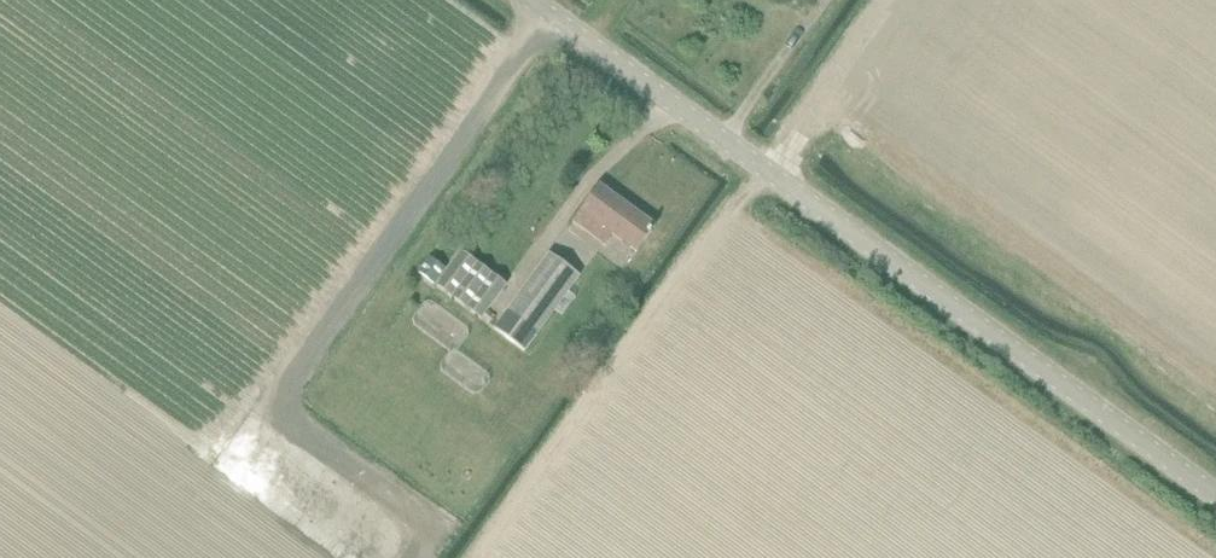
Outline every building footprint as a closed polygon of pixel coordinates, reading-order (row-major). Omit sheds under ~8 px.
[(597,187),(569,224),(602,248),(611,237),(634,254),(653,228),(597,187)] [(462,253),(438,288),(482,321),(508,287),(462,253)] [(503,314),(491,330),(522,353),(535,337),(554,311),(562,317),(576,299),(568,293),(578,279),(546,255),(503,314)] [(429,259),(418,274),(435,286),(445,271),(429,259)]
